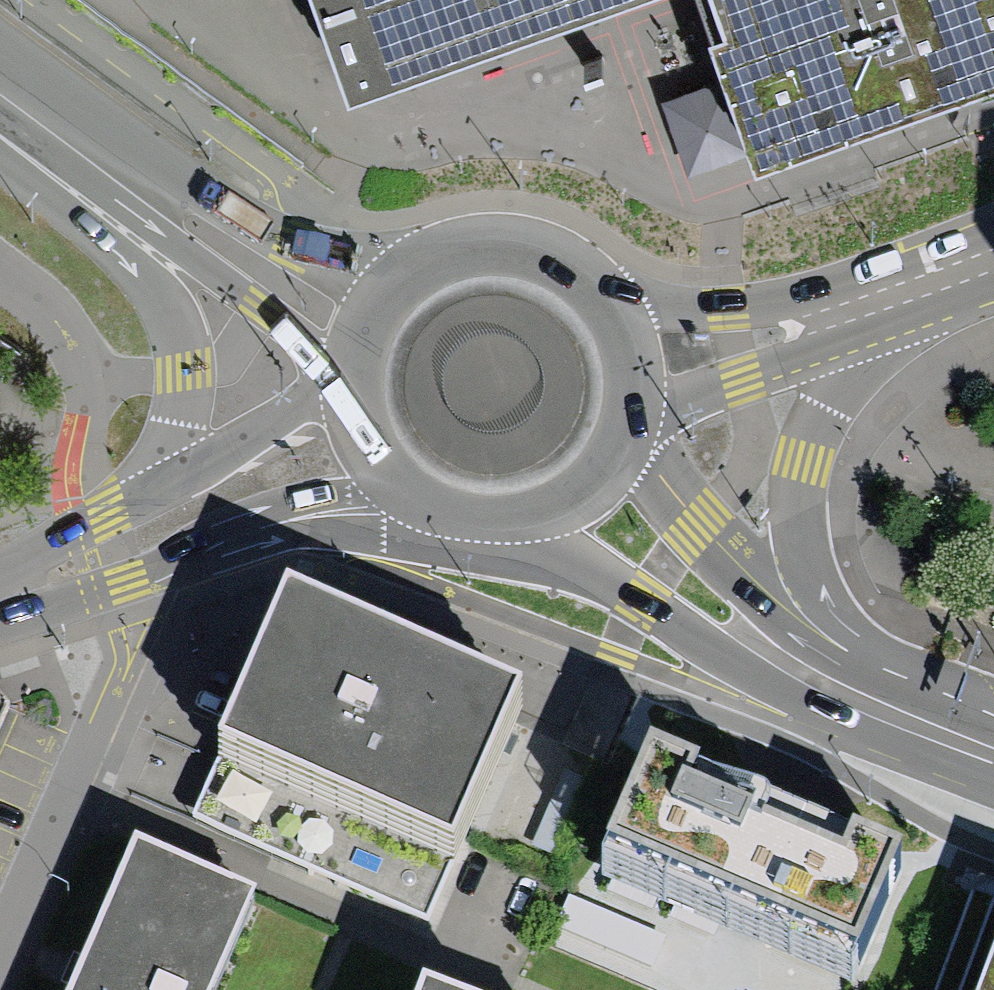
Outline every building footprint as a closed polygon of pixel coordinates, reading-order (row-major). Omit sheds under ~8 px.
[(348,79),(580,0),(320,0),(348,79)] [(704,2),(756,146),(993,60),(993,0),(703,0),(704,2)] [(281,621),(197,824),(431,920),(514,716),(281,621)] [(9,699),(0,692),(0,721),(9,699)] [(897,862),(649,755),(601,865),(727,919),(849,972),(897,862)] [(58,989),(208,989),(243,907),(115,853),(67,967),(58,989)] [(929,989),(954,989),(983,910),(961,902),(929,989)] [(972,989),(993,989),(993,931),(972,989)]
